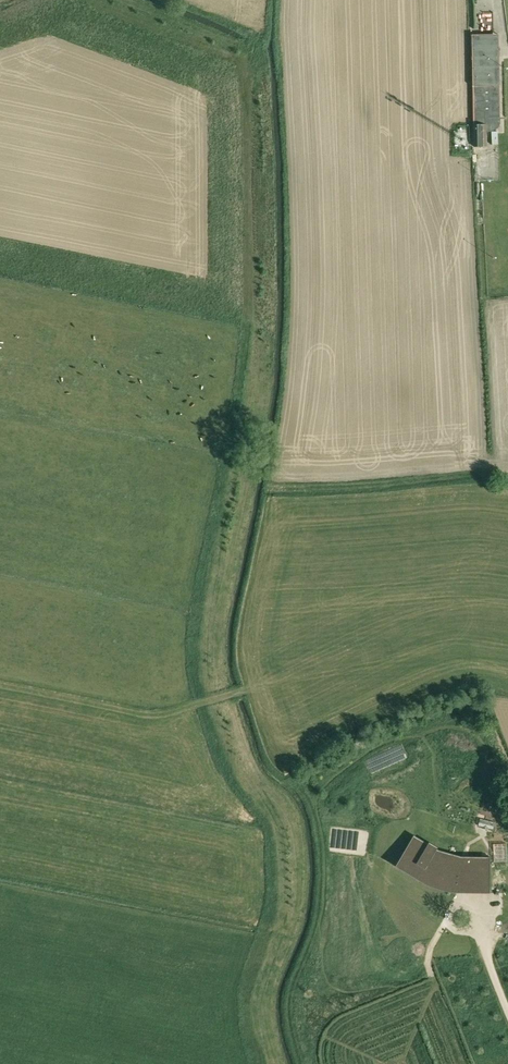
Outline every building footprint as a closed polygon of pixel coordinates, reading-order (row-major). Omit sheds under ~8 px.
[(472,34),(473,147),(486,147),(486,131),(488,131),(492,131),(493,131),(495,130),(496,129),(497,128),(498,127),(499,125),(500,123),(500,122),(500,119),(499,34),(472,34)] [(495,822),(480,819),(478,826),(483,827),(483,828),(488,830),(488,828),(493,829),(495,822)] [(403,858),(399,865),(412,872),(410,875),(419,880),(420,877),(426,880),(457,889),(461,865),(435,858),(432,857),(436,850),(438,851),(439,850),(437,849),(438,847),(429,842),(428,844),(426,843),(425,844),(427,845),(424,851),(411,844),(403,858)] [(467,857),(467,892),(489,892),(489,893),(490,893),(491,857),(487,857),(487,858),(467,857)]
